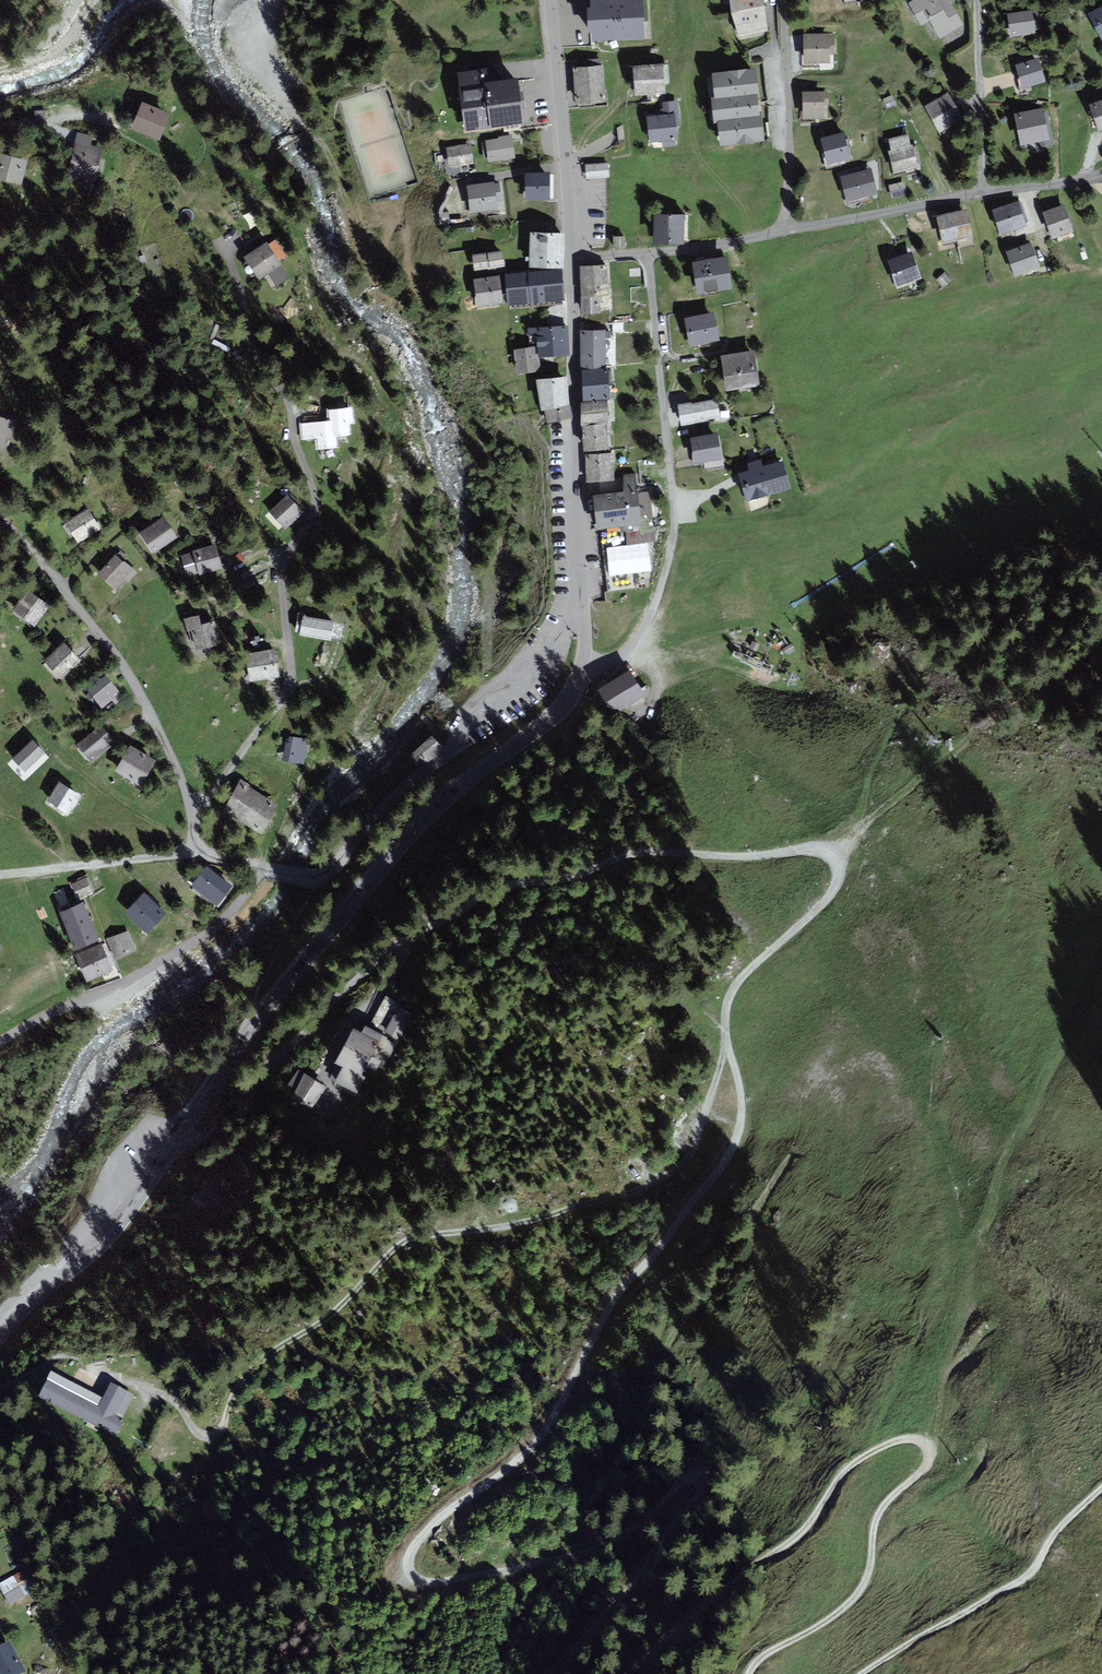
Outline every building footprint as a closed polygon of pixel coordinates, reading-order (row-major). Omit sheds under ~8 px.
[(640,0),(626,0),(592,2),(594,40),(641,37),(640,0)] [(730,4),(733,15),(761,8),(759,0),(724,0),(725,5),(730,4)] [(909,4),(922,25),(930,20),(941,38),(962,25),(948,0),(916,0),(909,4)] [(767,32),(761,8),(733,15),(739,39),(767,32)] [(1090,15),(1101,39),(1101,10),(1090,15)] [(1010,14),(1012,36),(1037,34),(1035,13),(1010,14)] [(835,35),(805,36),(805,63),(830,62),(830,54),(835,53),(835,35)] [(1018,66),(1024,88),(1045,82),(1039,61),(1018,66)] [(662,66),(636,68),(638,94),(664,92),(662,66)] [(605,67),(575,70),(579,105),(609,102),(605,67)] [(487,70),(459,73),(466,129),(523,123),(518,79),(488,82),(487,70)] [(762,140),(754,71),(713,76),(722,145),(762,140)] [(827,93),(804,94),(804,119),(824,119),(824,105),(828,105),(827,93)] [(948,95),(927,108),(941,132),(962,120),(948,95)] [(891,97),(884,100),(888,108),(895,104),(891,97)] [(676,102),(664,103),(665,116),(650,117),(652,141),(663,140),(663,147),(677,146),(675,128),(678,127),(676,102)] [(170,115),(143,104),(132,129),(159,141),(170,115)] [(1100,130),(1101,130),(1101,104),(1092,108),(1100,130)] [(1017,116),(1023,144),(1050,138),(1044,110),(1017,116)] [(46,111),(35,111),(35,119),(46,119),(46,111)] [(844,134),(823,140),(829,164),(850,158),(844,134)] [(92,138),(79,135),(70,177),(98,183),(105,150),(90,147),(92,138)] [(500,140),(487,142),(489,161),(514,158),(511,136),(500,138),(500,140)] [(471,146),(448,149),(450,166),(473,164),(471,146)] [(915,146),(890,153),(895,174),(920,168),(915,146)] [(2,155),(0,162),(0,179),(21,184),(27,161),(2,155)] [(872,171),(841,178),(847,202),(878,195),(872,171)] [(546,175),(527,175),(527,198),(547,197),(546,175)] [(903,183),(890,186),(893,198),(906,194),(903,183)] [(499,184),(469,188),(471,212),(498,209),(497,200),(501,200),(499,184)] [(1018,204),(994,212),(1001,233),(1025,225),(1018,204)] [(1062,207),(1045,213),(1055,237),(1072,230),(1062,207)] [(964,211),(939,218),(946,242),(971,236),(964,211)] [(685,243),(685,217),(656,216),(655,243),(685,243)] [(532,236),(531,265),(562,267),(563,237),(532,236)] [(624,238),(614,238),(614,247),(624,247),(624,238)] [(266,244),(246,256),(261,280),(270,275),(276,286),(288,278),(280,265),(266,244)] [(1030,245),(1008,252),(1016,275),(1038,268),(1030,245)] [(911,253),(890,261),(899,286),(920,279),(911,253)] [(501,254),(474,258),(475,270),(503,266),(501,254)] [(725,258),(694,263),(699,295),(730,290),(725,258)] [(605,267),(581,268),(582,283),(606,282),(605,267)] [(560,273),(508,276),(510,303),(562,299),(560,273)] [(950,280),(945,274),(938,280),(943,286),(950,280)] [(500,280),(476,282),(479,305),(502,302),(500,280)] [(606,282),(582,283),(583,298),(607,297),(606,282)] [(584,313),(608,312),(607,297),(583,298),(584,313)] [(712,315),(687,320),(692,344),(716,339),(712,315)] [(622,324),(610,324),(610,332),(623,331),(622,324)] [(567,328),(530,330),(531,340),(539,340),(540,355),(567,354),(567,328)] [(604,332),(582,332),(583,368),(604,367),(604,332)] [(539,370),(535,349),(516,352),(519,373),(539,370)] [(753,353),(722,358),(727,390),(758,385),(753,353)] [(607,373),(584,374),(585,387),(582,387),(583,400),(608,399),(607,373)] [(539,382),(543,409),(546,409),(568,406),(564,378),(539,382)] [(719,417),(716,401),(690,406),(690,404),(679,406),(682,424),(719,417)] [(608,403),(582,404),(583,424),(608,423),(608,403)] [(554,427),(571,425),(568,406),(546,409),(548,423),(553,423),(554,427)] [(351,409),(331,411),(332,422),(333,436),(349,434),(348,423),(352,423),(351,409)] [(13,422),(0,419),(0,449),(5,450),(13,422)] [(334,446),(333,436),(332,422),(304,425),(305,439),(319,437),(321,448),(334,446)] [(604,426),(584,428),(585,439),(605,437),(604,426)] [(717,436),(693,440),(697,463),(721,458),(717,436)] [(606,449),(605,437),(585,439),(586,451),(606,449)] [(612,455),(588,456),(589,481),(613,480),(612,455)] [(741,474),(747,500),(789,489),(782,463),(762,469),(760,462),(748,465),(750,472),(741,474)] [(595,497),(599,529),(602,528),(620,527),(621,531),(639,529),(639,521),(642,520),(651,520),(649,494),(637,495),(635,476),(625,477),(626,494),(595,497)] [(286,529),(303,515),(289,497),(271,511),(286,529)] [(67,523),(78,541),(98,528),(87,510),(67,523)] [(142,534),(154,552),(175,538),(163,520),(142,534)] [(621,531),(620,527),(602,528),(604,553),(632,550),(639,549),(645,549),(642,520),(639,521),(639,529),(621,531)] [(217,546),(195,552),(195,554),(183,557),(188,576),(201,573),(202,575),(223,569),(217,546)] [(608,590),(642,586),(639,549),(632,550),(604,553),(608,590)] [(136,573),(115,556),(100,575),(117,588),(125,578),(129,581),(136,573)] [(35,624),(49,605),(28,589),(14,609),(35,624)] [(199,619),(186,622),(193,651),(219,645),(214,623),(200,626),(199,619)] [(336,624),(306,619),(303,636),(333,641),(336,624)] [(750,648),(757,651),(760,645),(753,642),(750,648)] [(62,677),(78,661),(63,646),(47,662),(62,677)] [(273,651),(248,655),(252,681),(277,677),(273,651)] [(641,695),(629,674),(601,689),(613,711),(641,695)] [(121,700),(105,681),(89,695),(102,710),(106,706),(109,710),(121,700)] [(92,761),(108,746),(96,731),(79,746),(92,761)] [(410,756),(420,766),(442,745),(431,735),(410,756)] [(288,739),(284,760),(299,763),(300,757),(304,758),(308,739),(291,736),(290,740),(288,739)] [(44,753),(33,742),(14,759),(25,771),(44,753)] [(154,761),(132,748),(117,772),(139,785),(154,761)] [(79,796),(61,784),(48,803),(67,815),(79,796)] [(277,807),(239,786),(226,810),(263,831),(277,807)] [(209,868),(194,887),(220,907),(235,888),(209,868)] [(88,879),(73,885),(78,898),(93,891),(88,879)] [(63,890),(55,893),(60,906),(69,903),(63,890)] [(168,916),(146,894),(128,913),(150,934),(168,916)] [(82,903),(60,913),(67,931),(90,922),(82,903)] [(97,940),(90,922),(67,931),(75,949),(97,940)] [(127,933),(110,941),(117,957),(134,950),(127,933)] [(100,946),(77,956),(88,980),(111,970),(100,946)] [(370,1026),(400,1041),(415,1011),(385,996),(370,1026)] [(324,1087),(299,1072),(290,1086),(297,1090),(293,1097),(311,1108),(324,1087)] [(103,1400),(52,1373),(39,1398),(116,1437),(124,1421),(122,1420),(134,1397),(111,1385),(103,1400)] [(0,1584),(0,1589),(10,1606),(35,1591),(23,1571),(0,1584)] [(10,1643),(0,1649),(0,1673),(24,1673),(26,1673),(10,1643)]
